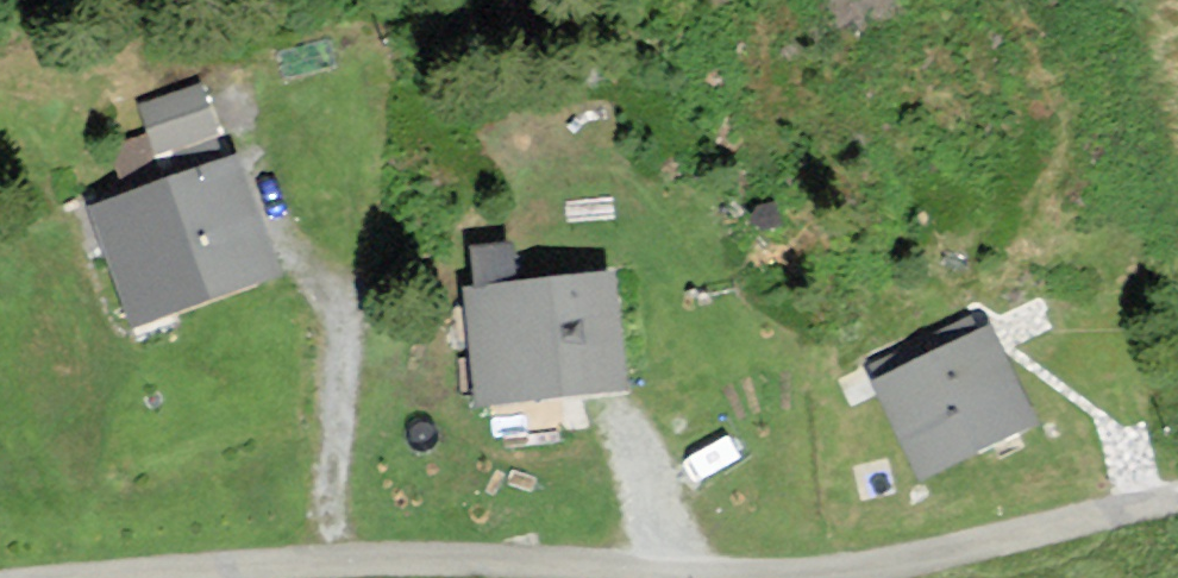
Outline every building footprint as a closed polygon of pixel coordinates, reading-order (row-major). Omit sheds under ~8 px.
[(209,133),(195,92),(144,109),(158,150),(209,133)] [(232,164),(96,211),(135,324),(271,277),(232,164)] [(607,282),(472,295),(483,403),(618,389),(607,282)] [(987,335),(878,388),(922,477),(1030,425),(987,335)]
